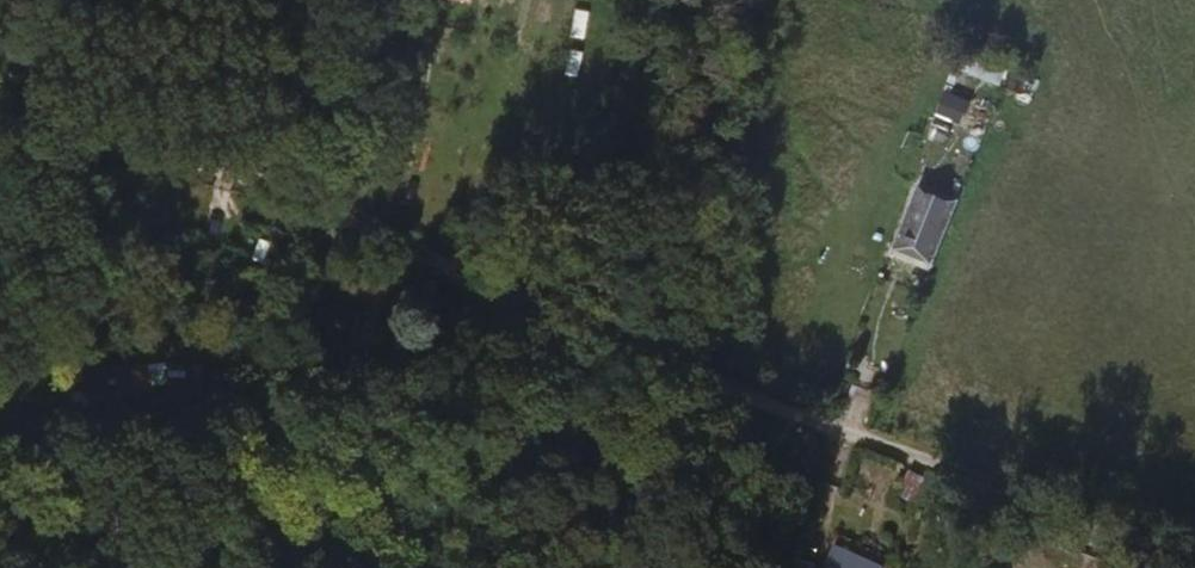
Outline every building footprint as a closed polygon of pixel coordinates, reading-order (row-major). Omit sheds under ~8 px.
[(1008,67),(992,61),(987,71),(1003,78),(1008,67)] [(958,132),(970,97),(946,88),(933,124),(958,132)] [(900,244),(934,257),(955,205),(920,191),(900,244)] [(897,252),(930,266),(934,257),(900,244),(897,252)] [(360,319),(356,345),(363,345),(364,339),(385,341),(386,323),(360,319)] [(154,365),(155,386),(219,381),(217,361),(154,365)] [(142,387),(155,386),(154,365),(141,366),(142,387)] [(100,389),(142,387),(141,366),(93,369),(93,387),(93,390),(100,389)] [(100,402),(100,389),(93,390),(93,387),(69,388),(69,403),(100,402)] [(884,566),(860,555),(854,567),(845,563),(842,567),(883,567),(884,566)]
